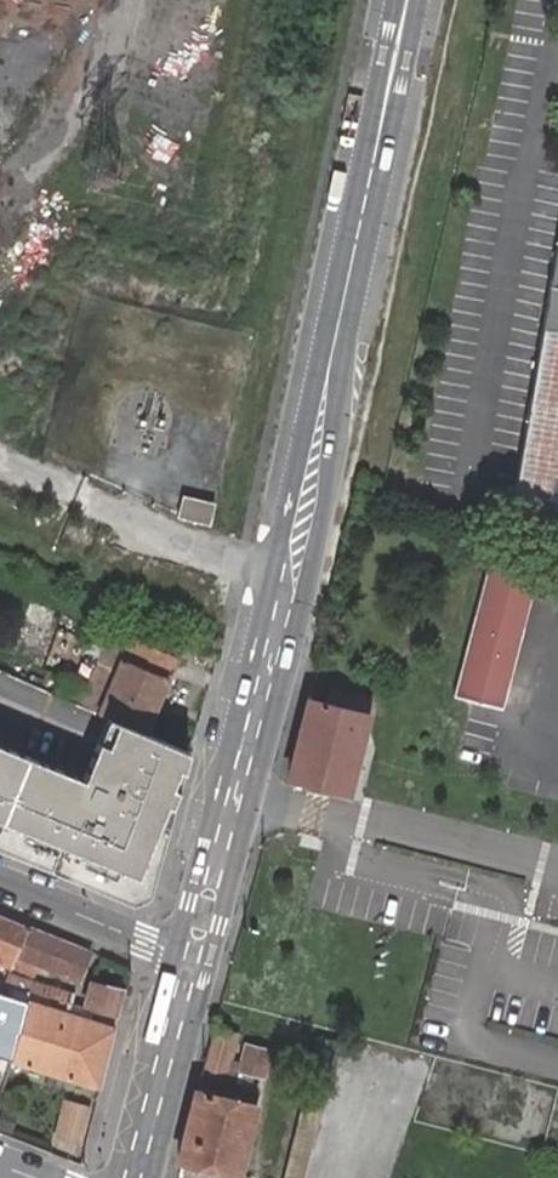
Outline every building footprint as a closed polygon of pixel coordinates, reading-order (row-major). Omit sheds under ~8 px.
[(556,238),(510,500),(557,509),(557,238),(556,238)] [(178,517),(209,525),(213,504),(183,497),(178,517)] [(454,695),(500,707),(538,564),(492,552),(454,695)] [(122,652),(98,712),(119,722),(145,733),(175,657),(127,638),(122,652)] [(0,670),(0,850),(134,906),(150,897),(188,753),(145,733),(119,722),(98,712),(0,670)] [(308,700),(288,778),(347,793),(367,715),(308,700)] [(27,927),(0,916),(0,960),(11,965),(27,927)] [(79,977),(89,952),(27,927),(11,965),(11,966),(33,976),(37,965),(77,980),(79,977)] [(74,994),(8,974),(4,983),(71,1003),(74,994)] [(118,1017),(124,991),(121,991),(122,985),(111,981),(110,987),(92,983),(86,1008),(118,1017)] [(13,1060),(28,1002),(0,993),(0,1056),(13,1060)] [(28,1002),(13,1060),(99,1088),(115,1029),(28,1002)] [(213,1028),(179,1160),(236,1176),(237,1174),(258,1092),(225,1084),(218,1082),(223,1067),(228,1068),(238,1034),(213,1028)] [(240,1071),(263,1077),(269,1050),(247,1044),(240,1071)] [(330,1069),(311,1064),(283,1177),(304,1177),(330,1069)] [(218,1082),(225,1084),(228,1068),(223,1067),(218,1082)] [(66,1101),(57,1137),(78,1142),(87,1106),(66,1101)] [(548,1160),(557,1162),(557,1120),(548,1160)]
